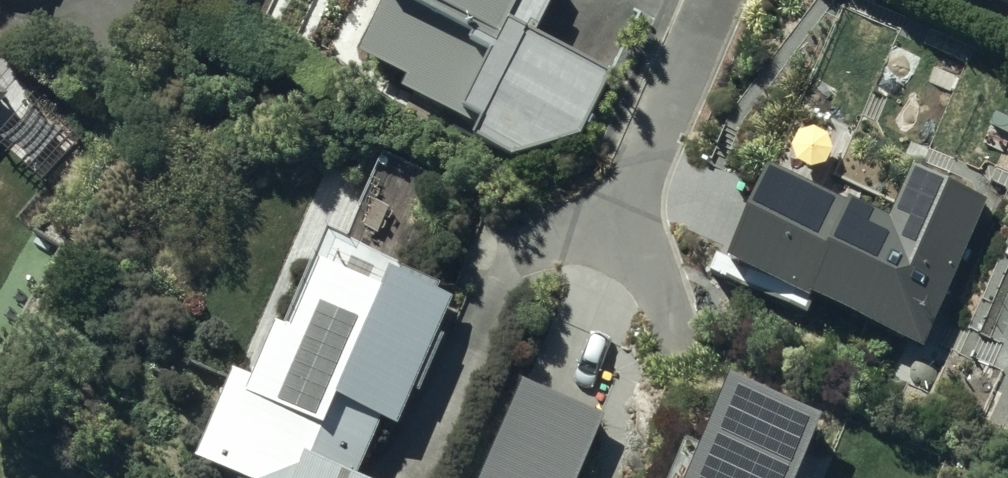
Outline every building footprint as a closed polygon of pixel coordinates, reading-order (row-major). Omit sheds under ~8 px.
[(360,58),(411,83),(406,92),(464,121),(468,113),(487,123),(478,140),(514,158),(582,135),(612,73),(539,39),(558,0),(389,0),(360,58)] [(11,99),(0,90),(0,112),(11,99)] [(385,424),(400,430),(458,301),(442,294),(444,289),(397,268),(437,177),(386,155),(349,239),(330,231),(285,334),(281,332),(258,386),(239,378),(201,463),(234,477),(361,477),(385,424)] [(984,203),(917,175),(891,235),(768,184),(733,268),(923,348),(984,203)] [(526,388),(488,477),(576,477),(600,419),(526,388)] [(730,397),(697,477),(797,477),(816,431),(730,397)]
